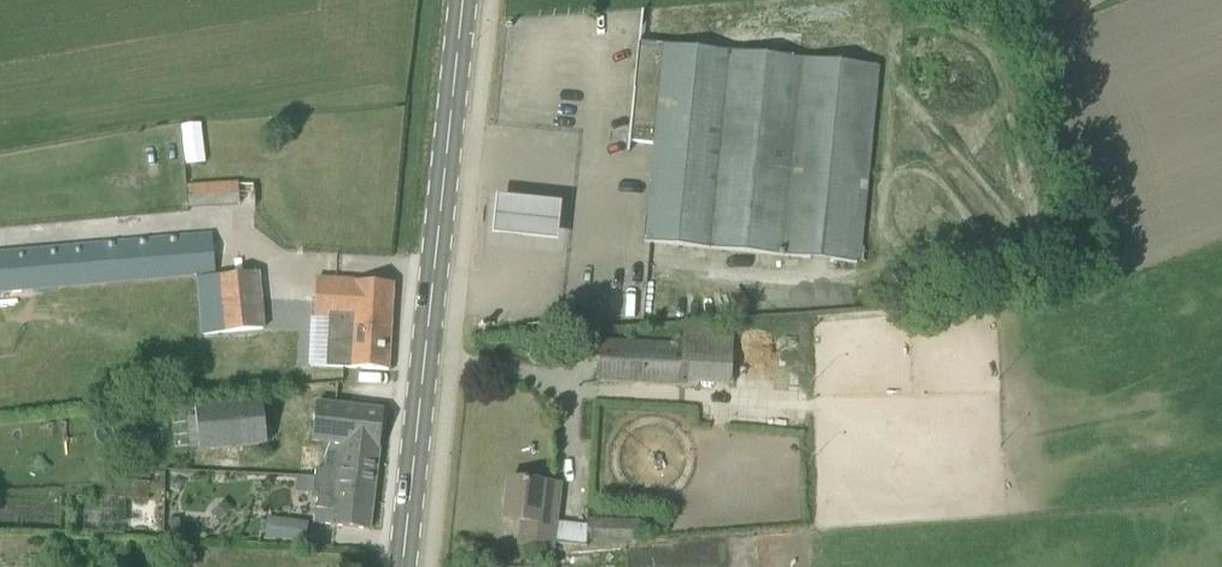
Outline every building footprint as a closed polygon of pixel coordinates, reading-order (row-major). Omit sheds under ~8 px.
[(857,261),(875,66),(639,44),(629,142),(654,145),(645,242),(857,261)] [(252,179),(186,182),(187,205),(253,202),(252,179)] [(559,200),(492,194),(488,232),(556,239),(559,200)] [(213,234),(0,256),(0,295),(220,275),(213,234)] [(202,334),(258,329),(253,274),(197,280),(202,334)] [(312,317),(328,318),(325,366),(388,371),(393,284),(314,277),(312,317)] [(597,382),(732,387),(735,327),(686,325),(685,345),(599,341),(597,382)] [(262,403),(195,410),(199,450),(266,443),(262,403)] [(354,504),(372,507),(384,411),(317,404),(313,442),(325,443),(321,470),(316,469),(315,479),(298,477),(297,488),(331,491),(332,488),(355,490),(354,504)] [(529,523),(526,546),(552,549),(560,486),(543,484),(543,483),(509,479),(504,520),(529,523)] [(296,493),(317,495),(314,524),(369,530),(372,507),(354,504),(355,490),(332,488),(331,491),(297,488),(296,493)] [(220,522),(232,511),(223,501),(211,512),(220,522)] [(179,518),(169,519),(171,534),(181,533),(179,518)] [(268,519),(266,538),(306,542),(309,524),(268,519)] [(587,541),(640,543),(640,521),(588,519),(587,541)]
